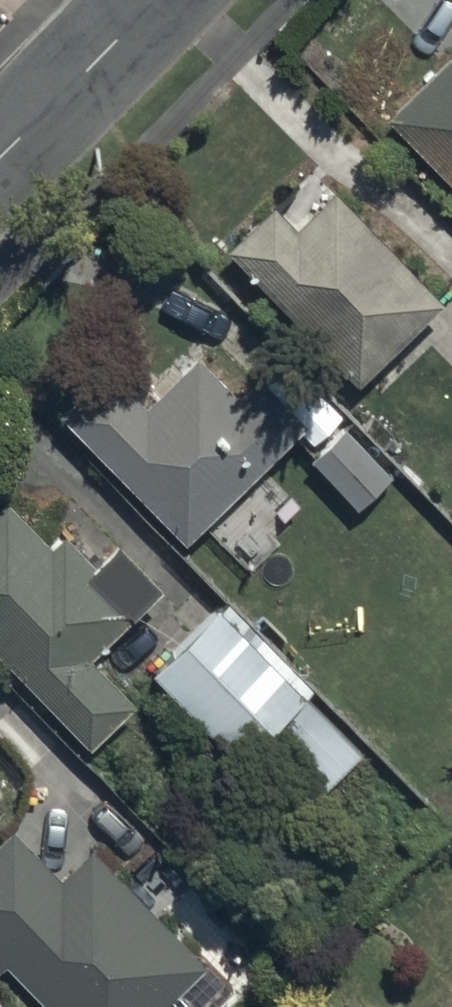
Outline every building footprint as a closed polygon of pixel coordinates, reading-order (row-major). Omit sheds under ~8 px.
[(384,125),(451,190),(451,55),(384,125)] [(280,209),(230,256),(355,389),(442,307),(337,195),(300,231),(280,209)] [(114,372),(63,420),(186,550),(311,432),(259,377),(239,396),(200,355),(146,406),(114,372)] [(349,428),(311,460),(356,512),(393,479),(349,428)] [(0,510),(0,665),(82,752),(133,704),(93,661),(168,591),(125,546),(101,569),(64,530),(49,545),(9,502),(0,510)] [(223,605),(153,674),(296,819),(366,750),(223,605)] [(13,792),(0,779),(0,805),(13,792)] [(0,846),(0,979),(0,980),(8,972),(41,1006),(190,1006),(183,1000),(211,973),(96,851),(63,882),(16,832),(0,846)]
